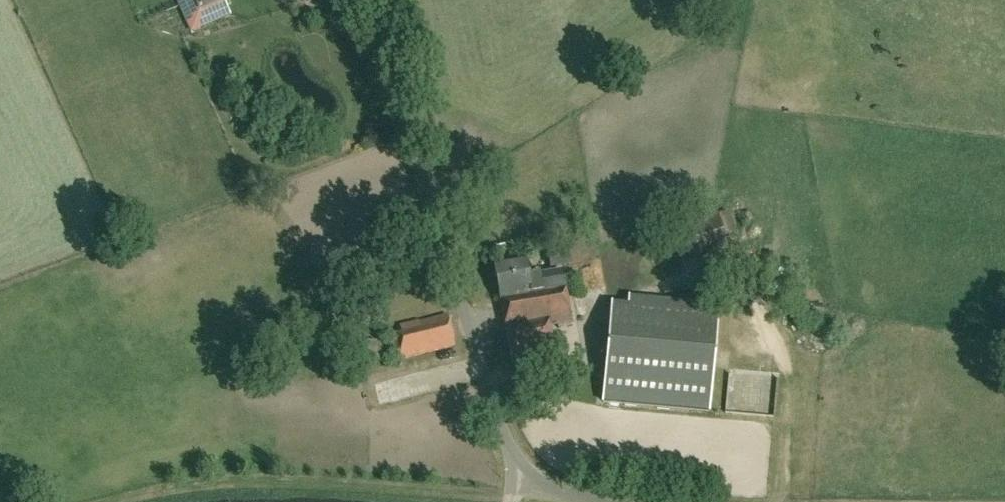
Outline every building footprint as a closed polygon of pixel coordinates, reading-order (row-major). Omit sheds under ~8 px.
[(203,36),(239,19),(229,0),(185,0),(203,36)] [(551,268),(568,264),(565,251),(547,255),(551,268)] [(548,329),(570,325),(561,273),(529,279),(526,262),(494,268),(511,367),(553,360),(548,329)] [(627,317),(611,315),(603,402),(709,412),(719,306),(629,298),(627,317)] [(400,362),(456,347),(447,314),(400,327),(402,334),(393,337),(400,362)] [(398,368),(381,373),(384,384),(402,380),(398,368)]
